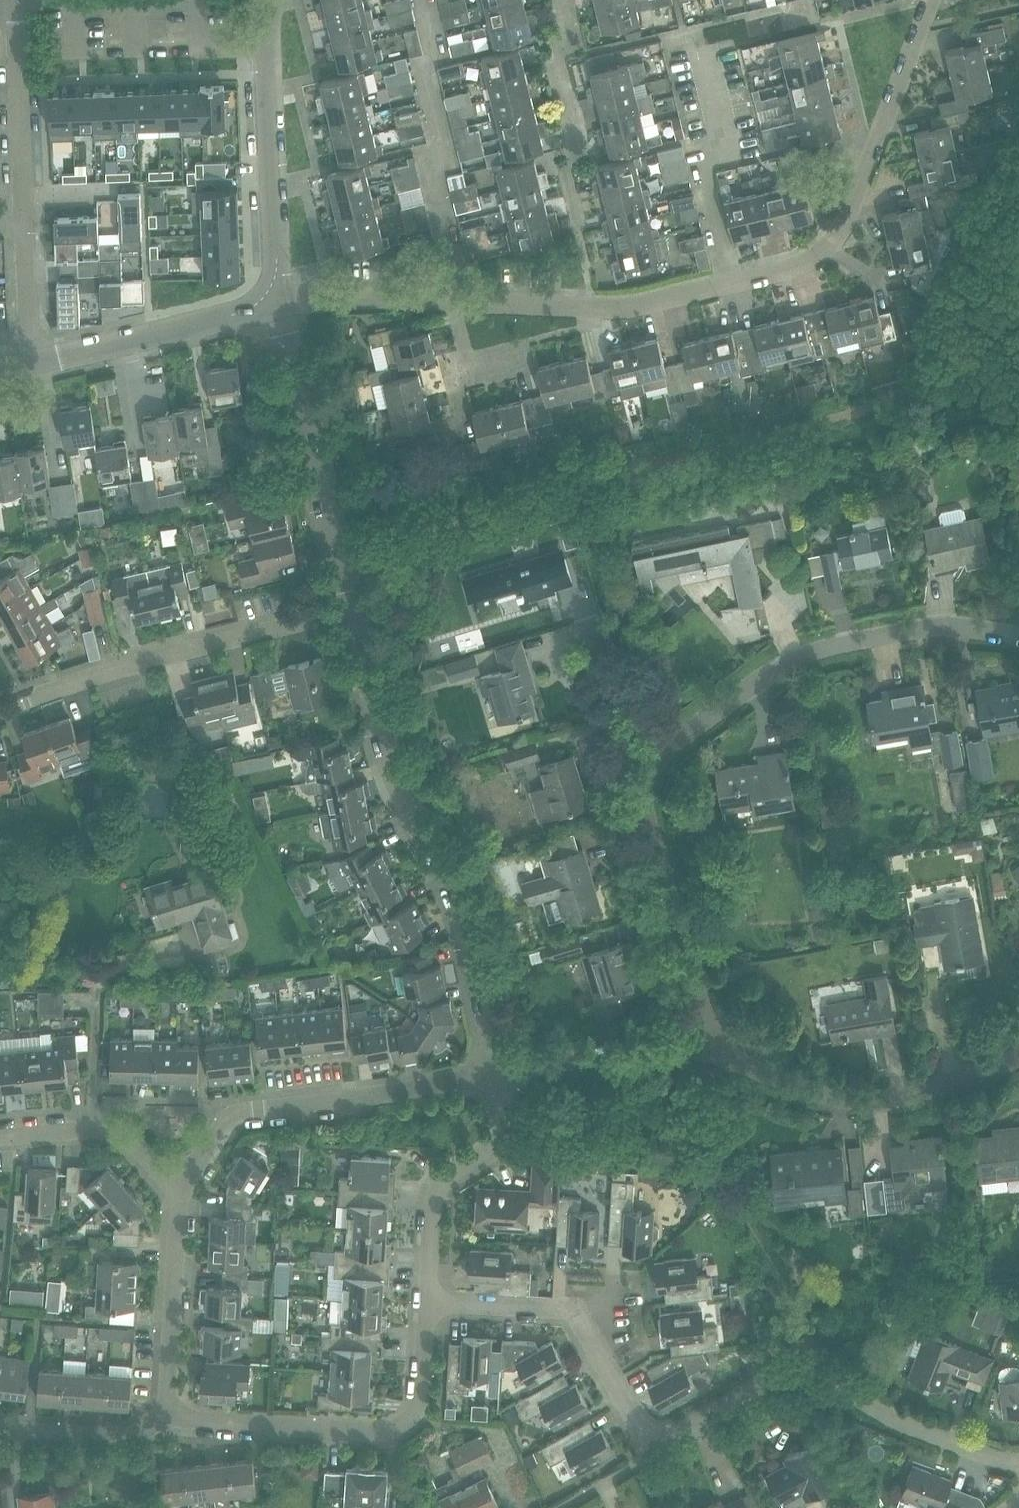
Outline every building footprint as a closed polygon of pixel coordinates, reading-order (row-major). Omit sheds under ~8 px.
[(324,2),(316,4),(317,11),(361,0),(324,0),(324,2)] [(374,18),(372,10),(366,11),(363,0),(361,0),(317,11),(319,18),(328,16),(331,29),(374,18)] [(410,0),(397,0),(385,3),(388,15),(413,8),(410,0)] [(443,15),(468,9),(466,0),(457,0),(449,2),(449,0),(439,0),(440,4),(443,15)] [(491,25),(537,13),(535,6),(526,8),(524,0),(505,0),(481,6),(483,15),(488,14),(491,25)] [(598,10),(601,23),(593,25),(595,32),(640,22),(637,10),(651,7),(652,8),(673,3),(673,0),(641,0),(598,10)] [(598,10),(641,0),(596,0),(598,10)] [(388,15),(391,27),(416,20),(413,8),(388,15)] [(468,9),(443,15),(446,28),(471,22),(468,9)] [(491,25),(494,36),(488,38),(491,47),(533,37),(529,23),(539,21),(537,13),(491,25)] [(374,18),(331,29),(334,42),(325,44),(327,51),(373,40),(370,29),(376,27),(374,18)] [(947,51),(953,75),(987,68),(984,53),(997,50),(996,42),(1007,40),(1004,26),(962,35),(965,47),(947,51)] [(404,31),(411,56),(423,53),(417,28),(404,31)] [(768,57),(770,65),(821,53),(818,40),(827,38),(825,30),(779,41),(782,53),(768,57)] [(475,38),(450,44),(453,56),(478,50),(475,38)] [(373,40),(327,51),(329,58),(338,56),(341,70),(384,59),(381,50),(375,51),(373,40)] [(479,69),(482,78),(525,68),(522,56),(530,54),(528,46),(483,57),(485,68),(479,69)] [(786,71),(788,82),(835,71),(833,63),(824,66),(821,53),(770,65),(773,74),(786,71)] [(646,73),(643,61),(608,70),(604,55),(588,58),(595,87),(587,89),(588,95),(634,85),(633,82),(638,81),(646,73)] [(438,68),(441,80),(466,74),(463,62),(438,68)] [(490,86),(493,97),(537,86),(535,79),(528,80),(525,68),(482,78),(484,87),(490,86)] [(940,103),(943,115),(957,112),(969,110),(967,98),(993,92),(987,68),(953,75),(958,99),(940,103)] [(385,76),(388,87),(412,81),(409,70),(385,76)] [(778,97),(780,106),(831,93),(828,80),(836,78),(835,71),(788,82),(791,93),(778,97)] [(316,98),(318,104),(362,93),(368,92),(364,72),(322,82),(325,96),(316,98)] [(412,81),(388,87),(390,100),(415,94),(412,81)] [(203,127),(204,127),(226,126),(225,85),(201,86),(201,89),(202,89),(203,127)] [(636,96),(634,85),(588,95),(590,103),(599,101),(602,113),(654,101),(652,93),(636,96)] [(489,110),(491,119),(534,109),(531,95),(539,93),(537,86),(493,97),(495,108),(489,110)] [(160,126),(181,125),(182,125),(180,89),(159,90),(160,126)] [(205,134),(204,127),(203,127),(202,89),(201,89),(180,89),(182,125),(181,125),(181,135),(205,134)] [(139,127),(160,126),(159,90),(137,91),(139,127)] [(137,91),(116,92),(117,128),(118,128),(139,127),(137,91)] [(445,97),(448,108),(473,102),(470,91),(445,97)] [(118,137),(118,128),(117,128),(116,92),(94,93),(95,128),(94,128),(95,138),(118,137)] [(75,139),(75,129),(74,129),(73,93),(50,94),(52,140),(75,139)] [(75,129),(94,128),(95,128),(94,93),(73,93),(74,129),(75,129)] [(328,110),(332,123),(374,113),(371,103),(365,105),(362,93),(318,104),(320,112),(328,110)] [(797,110),(799,121),(844,110),(843,104),(834,106),(831,93),(780,106),(782,114),(797,110)] [(596,129),(598,136),(644,125),(641,113),(656,110),(654,101),(602,113),(605,127),(596,129)] [(473,102),(448,108),(451,121),(477,115),(473,102)] [(500,125),(502,137),(548,126),(546,119),(537,121),(534,109),(491,119),(493,127),(500,125)] [(395,116),(398,128),(422,122),(419,110),(395,116)] [(844,110),(799,121),(802,133),(788,137),(790,146),(841,133),(838,120),(846,118),(844,110)] [(915,133),(921,157),(956,150),(951,127),(960,125),(957,112),(930,118),(933,129),(915,133)] [(325,137),(327,145),(373,134),(370,122),(376,120),(374,113),(332,123),(335,135),(325,137)] [(422,122),(398,128),(401,140),(425,134),(422,122)] [(644,125),(598,136),(600,143),(608,141),(611,155),(663,143),(661,134),(646,137),(644,125)] [(548,126),(502,137),(505,148),(499,149),(502,160),(544,149),(541,135),(549,133),(548,126)] [(455,137),(458,148),(483,142),(480,131),(455,137)] [(373,134),(327,145),(329,152),(338,150),(342,163),(384,153),(382,144),(376,145),(373,134)] [(483,142),(458,148),(461,161),(486,155),(483,142)] [(658,152),(660,160),(685,155),(683,146),(658,152)] [(908,185),(911,197),(926,195),(956,188),(953,176),(961,175),(956,150),(921,157),(926,181),(908,185)] [(660,160),(663,172),(688,167),(685,155),(660,160)] [(592,181),(594,188),(639,177),(637,167),(643,165),(641,156),(598,166),(601,178),(592,181)] [(499,178),(502,190),(548,179),(546,171),(538,173),(534,160),(491,171),(493,179),(499,178)] [(204,162),(196,163),(197,177),(205,177),(204,162)] [(391,168),(394,179),(418,173),(416,162),(391,168)] [(322,191),(324,197),(369,185),(367,175),(373,174),(371,164),(328,175),(331,189),(322,191)] [(796,183),(785,186),(796,231),(802,229),(800,221),(814,218),(802,166),(793,169),(796,183)] [(688,167),(663,172),(666,184),(690,179),(688,167)] [(150,179),(162,179),(162,172),(162,170),(150,171),(150,172),(150,179)] [(162,172),(162,179),(174,178),(174,170),(162,170),(162,172)] [(196,171),(188,172),(189,184),(197,183),(196,171)] [(107,181),(119,180),(119,173),(119,172),(107,172),(107,174),(107,181)] [(131,172),(119,172),(119,173),(119,180),(131,180),(131,173),(131,172)] [(88,173),(76,174),(76,175),(76,182),(88,181),(88,175),(88,173)] [(418,173),(394,179),(397,192),(421,186),(418,173)] [(64,182),(76,182),(76,175),(76,174),(64,174),(64,176),(64,182)] [(770,174),(761,176),(774,228),(787,224),(789,233),(796,231),(785,186),(774,189),(770,174)] [(756,193),(745,196),(756,241),(762,239),(760,231),(774,228),(761,176),(752,178),(756,193)] [(207,177),(197,177),(198,190),(219,189),(219,177),(207,177)] [(605,193),(608,206),(650,196),(648,187),(642,188),(639,177),(594,188),(596,195),(605,193)] [(500,202),(503,212),(545,202),(541,188),(550,185),(548,179),(502,190),(505,200),(500,202)] [(451,190),(454,202),(478,196),(475,184),(451,190)] [(756,241),(745,196),(733,199),(730,184),(721,186),(733,238),(747,234),(749,242),(756,241)] [(335,203),(338,215),(380,205),(378,196),(372,197),(369,185),(324,197),(326,205),(335,203)] [(203,212),(239,211),(238,188),(219,189),(198,190),(193,190),(194,213),(204,213),(203,212)] [(119,194),(120,206),(121,236),(142,236),(140,194),(119,194)] [(670,201),(672,211),(697,205),(695,195),(670,201)] [(929,208),(926,195),(911,197),(899,200),(901,212),(885,215),(890,240),(924,232),(936,230),(932,210),(929,208)] [(478,196),(454,202),(457,214),(481,208),(478,196)] [(602,221),(604,228),(649,217),(646,206),(652,205),(650,196),(608,206),(611,219),(602,221)] [(149,202),(149,214),(158,214),(157,201),(149,202)] [(400,208),(403,220),(428,213),(425,202),(400,208)] [(510,219),(512,229),(558,218),(556,211),(548,213),(545,202),(503,212),(504,220),(510,219)] [(332,231),(334,238),(380,226),(377,215),(383,214),(380,205),(338,215),(341,229),(332,231)] [(697,205),(672,211),(676,225),(700,218),(697,205)] [(204,234),(240,232),(239,211),(203,212),(204,213),(204,234)] [(428,213),(403,220),(407,233),(431,226),(428,213)] [(150,214),(150,226),(158,226),(158,214),(150,214)] [(57,262),(78,261),(77,239),(99,238),(98,217),(55,218),(57,262)] [(614,233),(617,246),(659,236),(657,227),(652,228),(649,217),(604,228),(606,235),(614,233)] [(558,218),(512,229),(507,230),(512,252),(554,241),(551,228),(560,226),(558,218)] [(461,230),(464,241),(488,235),(486,224),(461,230)] [(380,226),(334,238),(335,245),(345,243),(348,256),(390,246),(388,236),(382,238),(380,226)] [(205,255),(241,254),(240,232),(204,234),(205,255)] [(932,268),(924,232),(890,240),(896,265),(903,263),(906,274),(932,268)] [(488,235),(464,241),(467,254),(492,248),(488,235)] [(659,236),(617,246),(621,260),(612,262),(614,270),(666,257),(670,251),(666,235),(660,237),(659,236)] [(707,247),(704,235),(680,241),(683,253),(707,247)] [(100,243),(101,259),(122,258),(121,242),(100,243)] [(159,245),(151,245),(151,258),(159,257),(159,245)] [(398,252),(400,264),(412,261),(409,249),(398,252)] [(241,254),(205,255),(206,278),(241,277),(241,254)] [(159,257),(151,258),(152,270),(168,269),(167,257),(159,257)] [(100,260),(100,275),(102,303),(145,301),(144,280),(123,280),(122,258),(101,259),(100,259),(100,260)] [(79,276),(100,275),(100,260),(78,261),(79,276)] [(58,282),(59,325),(80,325),(79,281),(58,282)] [(875,297),(851,303),(862,347),(897,338),(891,311),(880,314),(875,297)] [(862,347),(851,303),(815,312),(826,355),(862,347)] [(826,355),(815,312),(779,320),(788,355),(790,364),(826,355)] [(759,344),(748,346),(754,373),(768,370),(765,360),(788,355),(779,320),(755,327),(759,344)] [(384,344),(390,370),(416,364),(416,361),(435,357),(429,331),(410,336),(407,325),(369,334),(372,347),(384,344)] [(732,332),(708,338),(717,372),(739,367),(741,376),(754,373),(748,346),(737,349),(732,332)] [(658,338),(634,344),(642,379),(643,379),(646,390),(667,384),(670,394),(683,390),(676,363),(665,366),(658,338)] [(687,361),(676,363),(683,390),(696,387),(694,378),(717,372),(708,338),(683,344),(687,361)] [(613,368),(602,370),(609,397),(622,394),(626,396),(646,392),(646,390),(643,379),(642,379),(634,344),(609,350),(613,368)] [(587,356),(562,362),(571,396),(594,391),(596,400),(609,397),(602,370),(591,373),(587,356)] [(209,370),(214,404),(243,400),(237,361),(230,362),(230,366),(209,370)] [(544,395),(533,398),(540,424),(553,421),(551,411),(573,405),(571,396),(562,362),(538,368),(544,395)] [(385,383),(391,406),(425,398),(416,364),(390,370),(392,381),(385,383)] [(797,386),(801,403),(819,399),(815,382),(797,386)] [(425,398),(391,406),(396,429),(386,432),(389,445),(415,439),(412,427),(431,422),(425,398)] [(533,398),(498,406),(506,441),(531,435),(529,427),(540,424),(533,398)] [(173,411),(173,416),(178,445),(179,449),(180,455),(196,452),(205,461),(210,460),(207,445),(209,444),(202,401),(194,403),(195,407),(173,411)] [(243,404),(248,434),(260,432),(256,402),(243,404)] [(60,405),(66,444),(68,454),(79,452),(78,442),(96,439),(91,405),(68,409),(68,404),(60,405)] [(506,441),(498,406),(473,412),(480,440),(469,442),(475,469),(489,466),(484,446),(506,441)] [(178,445),(173,416),(152,419),(151,415),(144,416),(150,454),(179,449),(178,445)] [(119,444),(97,447),(103,482),(132,477),(126,439),(118,440),(119,444)] [(15,452),(16,457),(20,485),(21,485),(50,481),(45,443),(37,444),(38,449),(15,452)] [(207,445),(210,460),(212,474),(225,472),(220,443),(209,444),(207,445)] [(16,457),(0,459),(0,493),(22,490),(21,485),(20,485),(16,457)] [(156,477),(143,479),(147,509),(160,507),(156,477)] [(147,509),(143,479),(130,481),(135,511),(147,509)] [(74,482),(61,484),(66,513),(78,512),(74,482)] [(66,513),(61,484),(49,486),(53,515),(66,513)] [(251,523),(255,539),(290,531),(283,503),(259,510),(256,496),(226,503),(232,528),(251,523)] [(821,555),(824,570),(828,589),(842,586),(838,569),(893,557),(889,537),(881,501),(862,505),(866,520),(853,523),(854,531),(848,533),(848,534),(838,537),(841,550),(821,555)] [(926,530),(930,547),(934,567),(989,555),(981,518),(966,521),(963,507),(939,513),(942,526),(926,530)] [(643,600),(655,598),(650,576),(732,558),(742,607),(764,602),(754,556),(763,554),(765,544),(776,541),(775,538),(785,536),(781,516),(737,525),(738,533),(730,535),(728,525),(632,546),(643,600)] [(177,523),(180,538),(192,535),(189,521),(177,523)] [(290,531),(255,539),(259,556),(240,561),(246,585),(276,578),(272,564),(297,558),(290,531)] [(105,538),(94,541),(99,558),(110,555),(105,538)] [(79,550),(81,558),(93,555),(91,547),(79,550)] [(470,597),(475,595),(479,609),(499,603),(495,590),(519,583),(522,591),(517,592),(523,610),(531,607),(529,600),(556,591),(555,588),(572,582),(565,557),(554,560),(551,553),(465,578),(470,597)] [(6,559),(0,562),(0,604),(31,586),(26,577),(40,569),(32,555),(21,562),(16,559),(14,555),(6,559)] [(93,555),(81,558),(83,566),(95,563),(93,555)] [(148,569),(160,619),(182,614),(176,591),(188,588),(181,561),(180,562),(180,563),(171,565),(170,563),(148,569)] [(160,619),(148,569),(124,575),(124,577),(113,580),(120,604),(132,601),(133,605),(137,625),(160,619)] [(7,625),(41,605),(31,586),(0,604),(0,611),(7,625)] [(84,592),(86,601),(99,597),(97,589),(84,592)] [(7,625),(18,643),(52,624),(45,613),(60,604),(56,597),(41,605),(7,625)] [(99,597),(86,601),(87,604),(92,623),(104,620),(99,597)] [(52,624),(18,643),(29,663),(57,647),(60,652),(78,642),(69,627),(57,634),(52,624)] [(503,671),(481,678),(486,694),(491,692),(500,721),(533,711),(524,682),(532,680),(527,664),(526,664),(523,652),(504,658),(508,669),(503,671)] [(475,656),(447,665),(452,680),(480,672),(475,656)] [(326,678),(322,658),(289,666),(289,669),(270,674),(269,671),(251,675),(256,697),(294,688),(298,705),(334,696),(330,677),(326,678)] [(234,672),(214,677),(226,725),(233,724),(231,714),(255,708),(249,682),(237,685),(234,672)] [(225,726),(226,725),(214,677),(192,682),(195,696),(183,699),(190,724),(203,721),(203,723),(204,724),(205,726),(207,727),(208,727),(210,728),(211,728),(213,728),(225,725),(225,726)] [(980,710),(984,734),(1018,728),(1018,683),(977,691),(980,710)] [(884,699),(869,703),(876,739),(910,732),(914,747),(933,744),(935,752),(944,751),(947,765),(965,761),(958,730),(942,733),(941,730),(932,732),(929,721),(938,720),(934,701),(926,703),(922,685),(883,693),(884,699)] [(70,718),(48,726),(61,762),(74,758),(77,766),(98,759),(87,730),(86,730),(88,735),(78,739),(70,718)] [(61,762),(48,726),(24,734),(32,755),(21,758),(20,754),(19,754),(29,783),(41,779),(38,770),(61,762)] [(966,741),(972,776),(994,773),(988,737),(966,741)] [(307,777),(308,781),(319,778),(319,777),(353,770),(351,761),(356,759),(353,747),(335,751),(333,739),(292,747),(293,753),(300,758),(309,756),(310,758),(310,761),(308,767),(307,773),(307,777)] [(504,752),(509,767),(539,758),(535,743),(504,752)] [(272,753),(233,761),(235,774),(274,765),(272,753)] [(796,803),(791,772),(787,753),(759,758),(761,764),(717,772),(724,810),(754,805),(755,810),(796,803)] [(572,756),(553,761),(540,765),(546,786),(531,791),(540,820),(588,806),(572,756)] [(9,792),(6,761),(5,761),(6,766),(0,766),(0,792),(9,792)] [(328,789),(332,811),(367,804),(365,794),(370,793),(368,781),(350,784),(347,773),(353,772),(353,770),(319,777),(319,778),(308,781),(302,782),(303,789),(310,793),(328,789)] [(23,794),(27,806),(38,802),(34,790),(23,794)] [(367,804),(332,811),(332,812),(321,814),(326,836),(331,835),(334,848),(361,843),(359,830),(377,827),(374,815),(369,816),(367,804)] [(982,840),(953,844),(955,855),(973,852),(975,862),(985,861),(982,840)] [(546,877),(525,883),(530,903),(559,895),(566,919),(600,909),(583,851),(579,852),(577,844),(539,855),(546,877)] [(355,884),(357,889),(392,873),(387,864),(392,862),(386,850),(370,859),(364,847),(339,859),(345,870),(334,876),(342,891),(355,884)] [(289,877),(298,893),(313,886),(304,869),(289,877)] [(369,924),(380,918),(395,910),(390,901),(407,893),(402,881),(397,884),(392,873),(357,889),(367,909),(363,911),(369,924)] [(195,912),(199,926),(206,948),(231,941),(219,905),(220,905),(211,876),(173,888),(171,882),(148,889),(159,923),(195,912)] [(914,907),(916,924),(919,944),(941,940),(946,967),(975,962),(978,974),(985,973),(983,959),(971,896),(914,907)] [(380,918),(390,938),(386,940),(393,953),(419,940),(413,929),(430,921),(424,910),(420,912),(414,901),(395,911),(395,910),(380,918)] [(547,946),(551,961),(582,951),(578,937),(547,946)] [(620,996),(643,989),(644,988),(629,942),(584,957),(598,1002),(595,1002),(600,1019),(625,1011),(620,996)] [(401,973),(405,994),(445,986),(441,965),(434,967),(432,954),(404,960),(406,972),(401,973)] [(328,974),(316,976),(317,985),(330,983),(328,974)] [(284,976),(272,978),(274,988),(286,985),(284,976)] [(317,985),(316,976),(304,978),(305,988),(317,985)] [(869,999),(847,1003),(828,1006),(834,1040),(895,1029),(886,976),(865,980),(869,999)] [(274,988),(272,978),(260,981),(262,990),(274,988)] [(235,986),(222,988),(223,998),(236,996),(235,986)] [(420,1014),(416,1020),(443,1038),(455,1021),(450,998),(440,1000),(438,989),(445,988),(445,986),(405,994),(406,995),(411,994),(413,1006),(418,1004),(420,1014)] [(223,998),(222,988),(209,990),(210,999),(223,998)] [(64,1003),(64,991),(39,991),(39,1003),(64,1003)] [(165,1000),(178,1001),(178,991),(166,991),(165,1000)] [(178,991),(178,1001),(191,1001),(191,991),(178,991)] [(122,996),(122,1006),(135,1006),(135,996),(122,996)] [(147,996),(135,996),(135,1006),(147,1006),(147,996)] [(64,1003),(39,1003),(39,1016),(64,1016),(64,1003)] [(343,1006),(319,1009),(324,1047),(348,1044),(343,1006)] [(319,1009),(299,1011),(304,1049),(324,1047),(319,1009)] [(299,1011),(277,1014),(282,1052),(304,1049),(299,1011)] [(282,1052),(277,1014),(256,1016),(261,1054),(282,1052)] [(399,1027),(386,1029),(392,1062),(394,1062),(392,1056),(403,1054),(405,1062),(418,1059),(417,1055),(425,1053),(438,1035),(416,1020),(410,1030),(400,1032),(399,1027)] [(386,1029),(385,1025),(363,1029),(364,1035),(353,1037),(358,1062),(370,1060),(371,1066),(392,1062),(386,1029)] [(41,1036),(19,1039),(24,1087),(46,1085),(42,1048),(41,1036)] [(76,1038),(62,1040),(63,1045),(42,1048),(46,1085),(81,1081),(76,1038)] [(4,1089),(24,1087),(19,1039),(0,1041),(0,1058),(4,1089)] [(111,1076),(133,1077),(133,1039),(112,1039),(111,1076)] [(133,1077),(154,1077),(155,1040),(133,1039),(133,1077)] [(154,1077),(176,1077),(176,1046),(176,1040),(155,1040),(154,1077)] [(251,1041),(228,1043),(232,1080),(255,1077),(251,1041)] [(232,1080),(228,1043),(206,1046),(210,1082),(232,1080)] [(176,1046),(176,1077),(176,1083),(199,1084),(199,1047),(176,1046)] [(979,1159),(982,1192),(1007,1190),(1006,1174),(1018,1172),(1018,1128),(1002,1130),(1002,1136),(976,1139),(979,1159)] [(680,1140),(691,1144),(694,1133),(683,1130),(680,1140)] [(884,1177),(886,1197),(888,1210),(906,1208),(903,1186),(945,1181),(940,1137),(919,1139),(920,1144),(892,1147),(896,1175),(884,1177)] [(807,1151),(773,1155),(778,1207),(796,1205),(795,1193),(826,1190),(826,1195),(827,1202),(846,1200),(845,1193),(843,1167),(841,1148),(822,1150),(822,1155),(807,1157),(807,1151)] [(228,1188),(227,1207),(253,1208),(253,1192),(256,1186),(267,1169),(241,1153),(227,1176),(233,1179),(228,1188)] [(340,1178),(339,1191),(395,1195),(396,1176),(390,1176),(391,1158),(352,1156),(352,1169),(350,1169),(349,1174),(351,1174),(351,1179),(340,1178)] [(559,1205),(559,1197),(561,1165),(535,1163),(533,1192),(509,1190),(508,1195),(504,1194),(503,1193),(480,1192),(477,1227),(525,1230),(527,1203),(559,1205)] [(86,1187),(103,1206),(126,1186),(108,1166),(99,1174),(93,1166),(68,1165),(67,1186),(62,1186),(61,1209),(70,1210),(71,1191),(81,1192),(86,1187)] [(15,1192),(14,1212),(14,1220),(53,1222),(57,1171),(29,1169),(27,1193),(15,1192)] [(612,1180),(610,1224),(609,1244),(610,1244),(610,1239),(624,1240),(623,1251),(651,1252),(652,1239),(655,1239),(658,1237),(659,1228),(656,1225),(653,1225),(654,1212),(632,1211),(634,1182),(612,1180)] [(126,1186),(103,1206),(120,1224),(114,1229),(113,1244),(139,1245),(140,1220),(134,1213),(143,1205),(126,1186)] [(851,1193),(853,1216),(865,1215),(862,1188),(853,1189),(851,1193)] [(349,1205),(348,1228),(387,1231),(388,1213),(394,1214),(395,1195),(339,1191),(338,1205),(349,1205)] [(582,1198),(559,1197),(559,1205),(556,1245),(558,1245),(558,1240),(570,1241),(569,1251),(603,1253),(603,1252),(597,1252),(600,1213),(581,1212),(582,1198)] [(7,1217),(8,1207),(0,1206),(0,1216),(7,1217)] [(212,1217),(211,1240),(245,1242),(246,1220),(252,1221),(253,1208),(227,1207),(226,1218),(212,1217)] [(336,1250),(335,1263),(391,1267),(392,1248),(386,1248),(387,1231),(348,1228),(347,1251),(336,1250)] [(223,1264),(223,1276),(249,1277),(249,1265),(244,1264),(245,1242),(211,1240),(210,1263),(223,1264)] [(475,1290),(475,1292),(530,1295),(531,1272),(510,1271),(511,1253),(472,1250),(473,1244),(472,1244),(470,1278),(481,1279),(480,1291),(475,1290)] [(101,1260),(99,1283),(137,1285),(138,1262),(114,1260),(115,1248),(90,1246),(89,1259),(101,1260)] [(666,1303),(714,1297),(712,1275),(698,1277),(696,1258),(657,1262),(656,1257),(655,1257),(659,1290),(670,1289),(671,1301),(666,1302),(666,1303)] [(345,1277),(344,1300),(383,1303),(384,1285),(389,1285),(391,1267),(335,1263),(334,1277),(345,1277)] [(202,1289),(201,1301),(207,1301),(207,1311),(227,1312),(242,1312),(242,1291),(248,1291),(249,1277),(223,1276),(222,1288),(208,1287),(208,1289),(202,1289)] [(137,1285),(99,1283),(98,1305),(87,1304),(86,1317),(111,1319),(111,1306),(135,1308),(137,1285)] [(992,1300),(981,1326),(1001,1333),(1014,1299),(992,1300)] [(331,1322),(330,1335),(386,1339),(387,1320),(381,1320),(383,1303),(344,1300),(342,1323),(331,1322)] [(701,1310),(683,1312),(663,1314),(662,1308),(661,1308),(665,1342),(676,1341),(677,1353),(672,1353),(672,1354),(720,1349),(718,1327),(704,1328),(701,1310)] [(204,1351),(224,1352),(241,1354),(242,1329),(254,1330),(255,1318),(226,1316),(226,1328),(201,1327),(201,1341),(205,1341),(204,1351)] [(12,1328),(22,1330),(23,1319),(13,1317),(12,1328)] [(54,1335),(66,1336),(67,1325),(55,1324),(54,1335)] [(67,1325),(66,1336),(77,1337),(78,1326),(67,1325)] [(101,1339),(112,1339),(112,1328),(102,1327),(101,1339)] [(112,1328),(112,1339),(123,1340),(124,1329),(112,1328)] [(333,1349),(331,1371),(370,1374),(371,1356),(377,1357),(378,1339),(322,1334),(322,1348),(333,1349)] [(927,1334),(925,1338),(913,1334),(906,1352),(918,1357),(910,1376),(903,1373),(902,1376),(941,1390),(949,1369),(984,1382),(992,1360),(958,1347),(958,1346),(927,1334)] [(450,1343),(447,1391),(470,1392),(470,1378),(489,1380),(500,1380),(501,1369),(502,1353),(491,1353),(492,1341),(497,1341),(497,1340),(464,1338),(463,1349),(451,1348),(451,1343),(450,1343)] [(502,1353),(501,1369),(514,1370),(520,1366),(531,1386),(548,1376),(550,1379),(568,1369),(552,1341),(539,1349),(535,1343),(503,1340),(502,1353)] [(650,1386),(664,1410),(698,1391),(689,1374),(709,1363),(703,1353),(673,1356),(648,1370),(648,1371),(653,1369),(659,1380),(650,1386)] [(0,1356),(0,1392),(5,1393),(9,1357),(0,1356)] [(30,1359),(9,1357),(5,1393),(17,1394),(17,1397),(26,1398),(28,1375),(30,1359)] [(200,1383),(199,1394),(202,1394),(201,1396),(236,1398),(236,1387),(248,1387),(250,1363),(224,1362),(215,1361),(207,1361),(206,1373),(203,1372),(202,1384),(200,1383)] [(38,1400),(62,1401),(64,1371),(40,1369),(38,1400)] [(62,1401),(85,1403),(87,1372),(64,1371),(62,1401)] [(370,1374),(331,1371),(330,1394),(319,1393),(318,1407),(374,1411),(375,1392),(369,1391),(370,1374)] [(85,1403),(108,1404),(110,1374),(87,1372),(85,1403)] [(110,1374),(108,1404),(130,1406),(132,1375),(110,1374)] [(564,1375),(547,1385),(515,1403),(525,1420),(544,1409),(555,1428),(589,1409),(592,1414),(592,1413),(576,1384),(566,1389),(561,1379),(565,1376),(564,1375)] [(1002,1390),(999,1394),(1008,1401),(1010,1416),(1018,1415),(1018,1380),(1001,1383),(1002,1390)] [(446,1407),(446,1417),(456,1417),(456,1407),(446,1407)] [(590,1420),(573,1430),(541,1448),(551,1465),(570,1454),(580,1473),(614,1454),(617,1459),(618,1459),(601,1429),(592,1434),(586,1424),(591,1422),(590,1420)] [(490,1453),(482,1435),(451,1450),(458,1465),(451,1468),(456,1478),(448,1482),(453,1492),(442,1498),(447,1507),(494,1507),(499,1506),(480,1466),(493,1460),(490,1453)] [(767,1476),(777,1494),(782,1503),(803,1492),(807,1499),(836,1483),(815,1443),(785,1459),(788,1465),(767,1476)] [(253,1460),(229,1462),(233,1492),(257,1490),(253,1460)] [(229,1462),(207,1465),(210,1495),(233,1492),(229,1462)] [(207,1465),(184,1467),(188,1497),(210,1495),(207,1465)] [(345,1503),(344,1507),(348,1507),(386,1507),(386,1499),(387,1499),(388,1475),(388,1469),(376,1468),(359,1466),(359,1467),(347,1466),(347,1472),(325,1471),(323,1494),(345,1496),(345,1503)] [(188,1497),(184,1467),(161,1470),(164,1500),(188,1497)] [(906,1485),(902,1495),(928,1505),(927,1507),(959,1507),(960,1505),(945,1499),(952,1481),(913,1467),(906,1485)] [(52,1493),(20,1497),(21,1507),(54,1507),(52,1493)] [(742,1497),(724,1507),(720,1501),(707,1507),(749,1507),(742,1497)]
